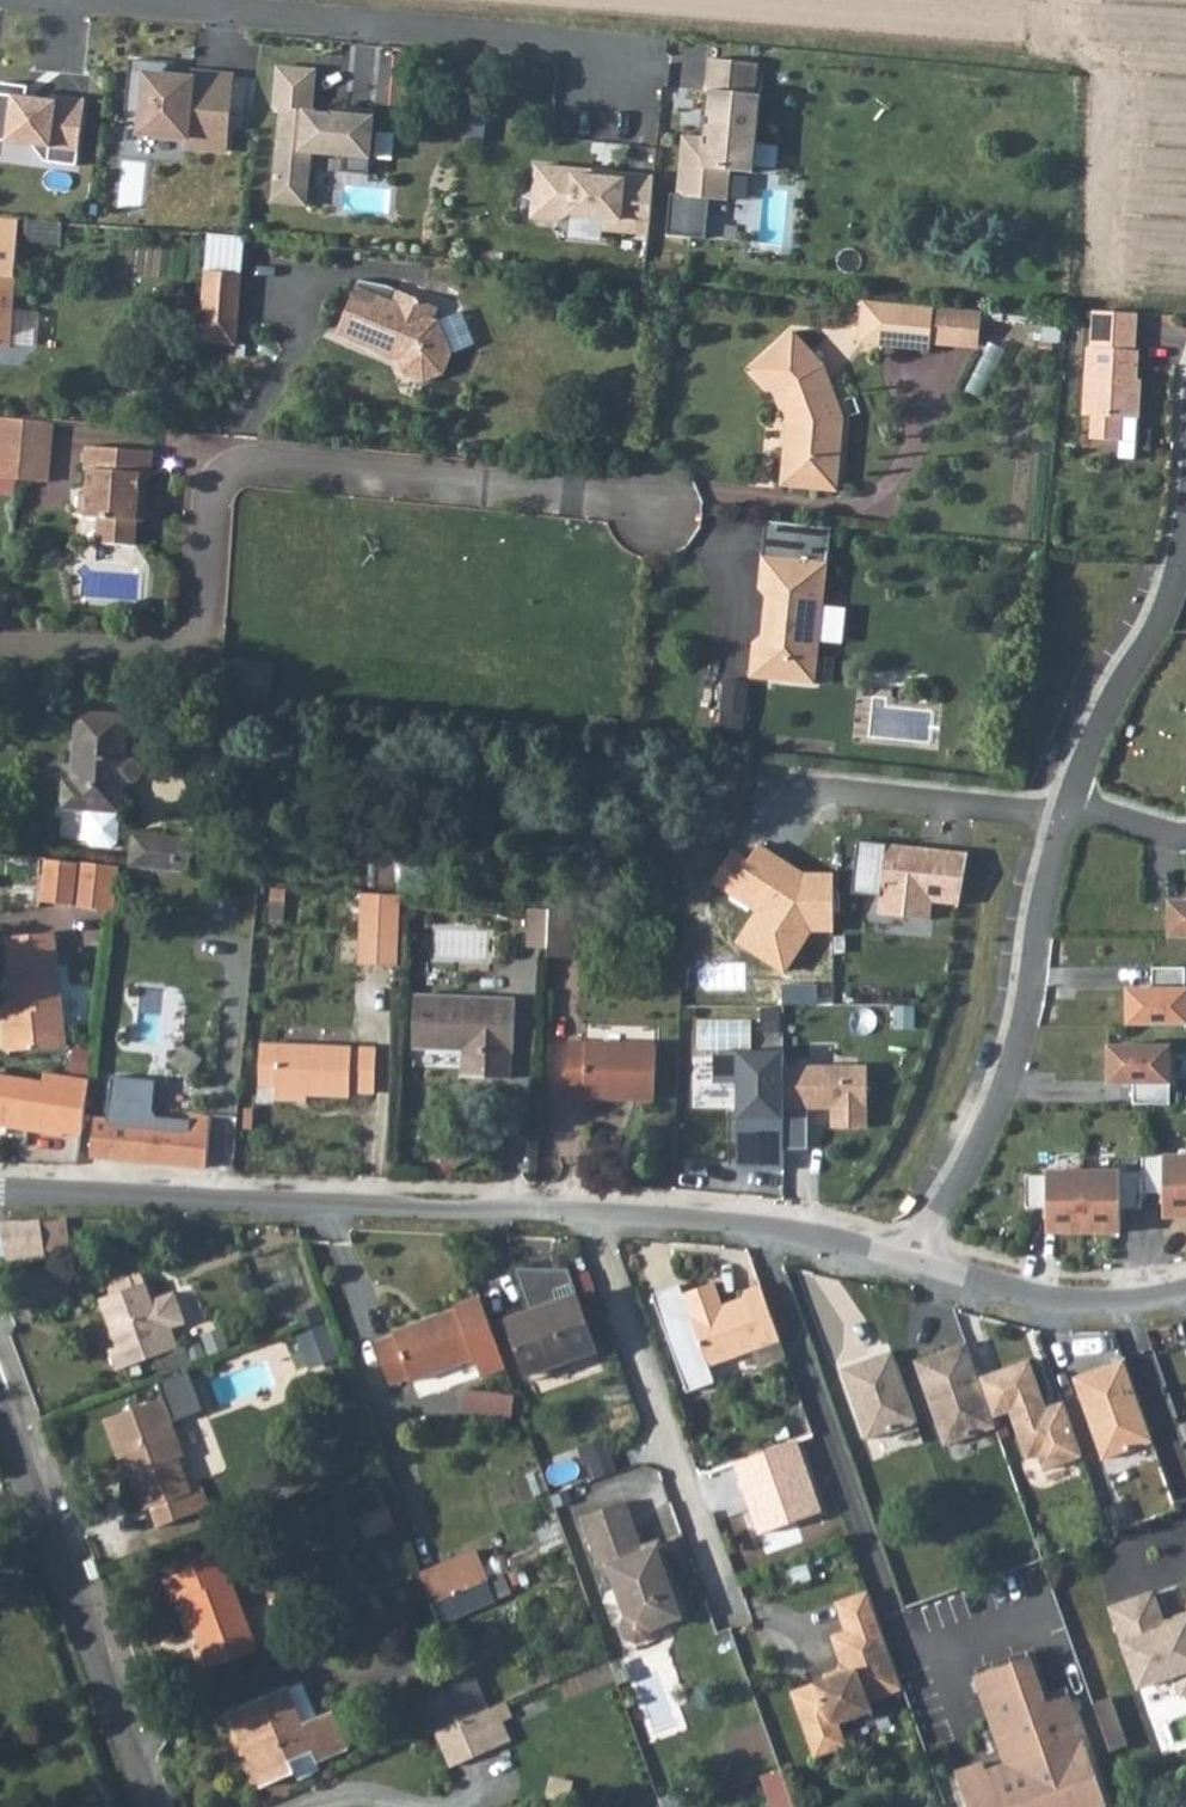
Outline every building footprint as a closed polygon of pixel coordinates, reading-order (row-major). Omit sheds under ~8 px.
[(128,60),(122,124),(138,125),(137,134),(184,139),(183,148),(224,152),(232,77),(190,73),(189,79),(165,77),(167,64),(128,60)] [(755,64),(705,60),(702,92),(707,92),(703,139),(680,136),(674,195),(667,194),(663,237),(702,240),(706,200),(724,202),(728,172),(751,174),(756,117),(758,95),(753,95),(755,64)] [(314,71),(276,67),(271,109),(279,111),(272,182),(305,185),(308,153),(343,157),(342,173),(366,175),(372,112),(334,108),(334,114),(310,112),(314,71)] [(32,145),(45,162),(77,166),(85,100),(56,96),(55,101),(41,100),(35,104),(25,103),(28,87),(0,83),(0,141),(32,145)] [(379,131),(378,158),(395,158),(396,132),(379,131)] [(591,172),(534,166),(530,197),(536,198),(534,219),(554,221),(566,216),(601,219),(600,230),(646,235),(651,177),(621,174),(620,180),(590,177),(591,172)] [(272,182),(269,203),(304,206),(305,185),(272,182)] [(16,238),(17,218),(0,216),(0,237),(16,238)] [(14,266),(16,238),(0,237),(0,265),(14,266)] [(10,344),(14,274),(14,266),(0,265),(0,344),(10,344)] [(206,271),(199,342),(235,345),(241,274),(206,271)] [(337,334),(380,352),(392,350),(395,346),(402,349),(401,354),(405,362),(411,375),(427,381),(450,370),(456,354),(442,321),(436,318),(416,310),(421,298),(399,289),(394,300),(358,285),(337,334)] [(421,298),(416,310),(436,318),(440,306),(421,298)] [(17,343),(38,345),(42,303),(20,301),(17,343)] [(930,308),(858,301),(854,342),(926,349),(927,341),(930,308)] [(976,312),(930,308),(927,341),(973,346),(976,312)] [(1132,314),(1095,312),(1093,355),(1089,355),(1086,419),(1094,419),(1093,444),(1118,445),(1119,420),(1137,420),(1138,385),(1134,385),(1135,356),(1130,354),(1132,314)] [(821,365),(790,331),(748,369),(770,394),(777,413),(785,410),(791,428),(790,439),(781,446),(778,476),(785,485),(812,488),(815,454),(837,456),(840,421),(821,365)] [(392,350),(380,352),(405,362),(401,354),(402,349),(395,346),(392,350)] [(782,429),(781,446),(790,439),(791,428),(785,410),(777,413),(782,429)] [(0,421),(0,443),(22,445),(25,417),(1,415),(0,421)] [(48,479),(54,420),(25,417),(22,445),(19,476),(48,479)] [(5,476),(19,476),(22,445),(0,443),(0,475),(5,476)] [(97,516),(95,541),(134,545),(138,494),(144,495),(146,474),(151,474),(153,451),(86,445),(84,468),(88,469),(87,487),(79,491),(78,511),(85,515),(97,516)] [(833,490),(837,456),(815,454),(812,488),(833,490)] [(832,527),(767,520),(760,586),(771,587),(764,651),(754,650),(751,674),(817,680),(819,652),(813,645),(819,595),(826,589),(832,527)] [(749,728),(753,680),(725,678),(721,726),(749,728)] [(124,718),(75,714),(70,781),(61,781),(60,809),(85,812),(83,839),(88,847),(108,848),(114,841),(119,783),(132,784),(137,780),(138,767),(134,761),(120,760),(124,718)] [(962,852),(926,848),(925,854),(909,852),(910,844),(854,837),(847,889),(877,893),(875,911),(925,917),(928,900),(956,904),(962,852)] [(135,839),(132,866),(191,872),(191,864),(193,845),(192,845),(135,839)] [(831,932),(833,873),(802,874),(759,845),(746,857),(730,848),(711,883),(753,910),(736,942),(784,976),(811,932),(831,932)] [(67,902),(72,859),(40,857),(37,899),(67,902)] [(67,902),(67,905),(111,909),(115,864),(72,859),(67,902)] [(353,890),(349,959),(389,961),(392,894),(376,892),(353,890)] [(1167,904),(1167,940),(1185,940),(1185,904),(1167,904)] [(521,909),(519,948),(540,950),(542,910),(521,909)] [(540,950),(539,958),(562,960),(565,913),(542,910),(540,950)] [(10,960),(13,1005),(62,1010),(57,928),(8,930),(10,960)] [(1181,969),(1147,969),(1147,989),(1124,989),(1124,1028),(1183,1028),(1183,992),(1181,992),(1181,969)] [(402,1051),(452,1053),(466,1054),(466,1079),(498,1080),(500,1055),(504,1055),(506,1002),(405,998),(402,1051)] [(13,1019),(3,1019),(5,1047),(63,1044),(62,1010),(13,1005),(13,1009),(13,1019)] [(13,1009),(3,1009),(3,1019),(13,1019),(13,1009)] [(558,1045),(556,1098),(646,1102),(648,1049),(558,1045)] [(266,1086),(266,1095),(316,1098),(340,1099),(340,1094),(364,1095),(367,1050),(253,1046),(250,1085),(266,1086)] [(1165,1049),(1104,1049),(1104,1086),(1129,1087),(1128,1107),(1165,1107),(1165,1049)] [(778,1053),(707,1050),(707,1083),(730,1083),(731,1166),(777,1173),(776,1111),(776,1068),(778,1053)] [(452,1053),(451,1078),(466,1079),(466,1054),(452,1053)] [(859,1068),(776,1068),(776,1111),(825,1110),(825,1129),(859,1129),(859,1068)] [(48,1074),(47,1081),(0,1076),(0,1129),(67,1136),(68,1133),(85,1135),(92,1079),(48,1074)] [(105,1118),(95,1117),(91,1155),(207,1164),(211,1114),(190,1112),(190,1117),(157,1114),(149,1109),(151,1080),(108,1076),(105,1118)] [(316,1098),(266,1095),(265,1101),(316,1104),(316,1098)] [(1138,1158),(1137,1176),(1137,1195),(1160,1196),(1160,1219),(1185,1220),(1185,1158),(1138,1158)] [(1080,1173),(1042,1173),(1042,1178),(1022,1178),(1021,1211),(1043,1211),(1043,1233),(1079,1234),(1080,1173)] [(1137,1176),(1080,1173),(1079,1234),(1115,1235),(1116,1210),(1137,1211),(1137,1195),(1137,1176)] [(45,1250),(42,1224),(41,1220),(23,1222),(22,1220),(0,1221),(0,1257),(45,1250)] [(569,1265),(517,1265),(533,1308),(508,1317),(528,1373),(598,1348),(569,1265)] [(106,1293),(96,1297),(114,1344),(106,1347),(113,1365),(175,1343),(168,1324),(160,1327),(142,1279),(133,1283),(128,1274),(122,1271),(117,1270),(112,1272),(108,1275),(105,1279),(104,1283),(104,1288),(106,1293)] [(685,1287),(658,1296),(692,1395),(718,1386),(712,1370),(785,1345),(766,1289),(748,1296),(750,1302),(728,1309),(720,1285),(688,1296),(685,1287)] [(505,1364),(479,1293),(452,1302),(454,1307),(394,1329),(396,1334),(374,1342),(388,1382),(409,1374),(411,1379),(471,1357),(478,1374),(505,1364)] [(313,1366),(343,1356),(332,1323),(302,1333),(313,1366)] [(981,1376),(969,1341),(918,1359),(939,1420),(943,1419),(946,1425),(943,1431),(947,1443),(999,1426),(995,1415),(981,1376)] [(920,1420),(895,1349),(844,1367),(861,1415),(865,1413),(867,1420),(864,1426),(868,1438),(920,1420)] [(600,1352),(536,1376),(542,1391),(606,1368),(600,1352)] [(215,1369),(222,1401),(279,1389),(273,1357),(215,1369)] [(1033,1358),(981,1376),(995,1415),(1012,1409),(1029,1457),(1040,1453),(1045,1468),(1086,1453),(1067,1400),(1049,1405),(1033,1358)] [(1156,1440),(1127,1358),(1076,1376),(1094,1426),(1099,1425),(1101,1431),(1098,1437),(1105,1458),(1156,1440)] [(178,1454),(184,1452),(170,1414),(197,1403),(188,1380),(104,1413),(124,1465),(130,1463),(132,1469),(146,1504),(152,1502),(159,1521),(210,1502),(202,1483),(191,1487),(178,1454)] [(470,1389),(468,1411),(516,1415),(517,1393),(470,1389)] [(609,1437),(585,1444),(594,1477),(617,1471),(609,1437)] [(732,1463),(756,1535),(821,1513),(797,1440),(732,1463)] [(626,1503),(585,1518),(604,1570),(611,1567),(629,1616),(624,1627),(628,1638),(639,1643),(650,1639),(655,1628),(688,1616),(674,1590),(664,1564),(669,1563),(661,1543),(643,1549),(626,1503)] [(478,1550),(421,1573),(432,1600),(488,1577),(486,1571),(478,1550)] [(224,1552),(167,1574),(175,1597),(185,1593),(213,1662),(261,1643),(224,1552)] [(505,1570),(488,1577),(496,1595),(513,1588),(505,1570)] [(488,1577),(432,1600),(440,1619),(496,1595),(488,1577)] [(1113,1605),(1141,1684),(1177,1671),(1184,1691),(1185,1691),(1185,1617),(1167,1624),(1155,1589),(1113,1605)] [(871,1590),(838,1601),(848,1630),(880,1619),(871,1590)] [(848,1630),(834,1635),(844,1661),(840,1669),(840,1674),(828,1679),(794,1690),(817,1756),(849,1745),(841,1722),(875,1710),(871,1700),(905,1689),(880,1619),(848,1630)] [(978,1674),(1009,1763),(989,1770),(962,1779),(971,1806),(1097,1806),(1110,1802),(1071,1693),(1048,1701),(1032,1655),(978,1674)] [(840,1674),(840,1669),(826,1674),(828,1679),(840,1674)] [(424,1696),(439,1731),(489,1710),(475,1675),(424,1696)] [(290,1682),(233,1707),(266,1783),(298,1769),(293,1757),(314,1748),(320,1759),(349,1746),(333,1707),(305,1719),(290,1682)] [(1114,1694),(1096,1700),(1108,1734),(1126,1728),(1114,1694)] [(489,1710),(502,1741),(509,1738),(496,1707),(489,1710)] [(489,1710),(439,1731),(452,1763),(502,1741),(489,1710)] [(1126,1728),(1108,1734),(1113,1748),(1131,1742),(1126,1728)] [(987,1761),(959,1770),(962,1779),(989,1770),(987,1761)]
